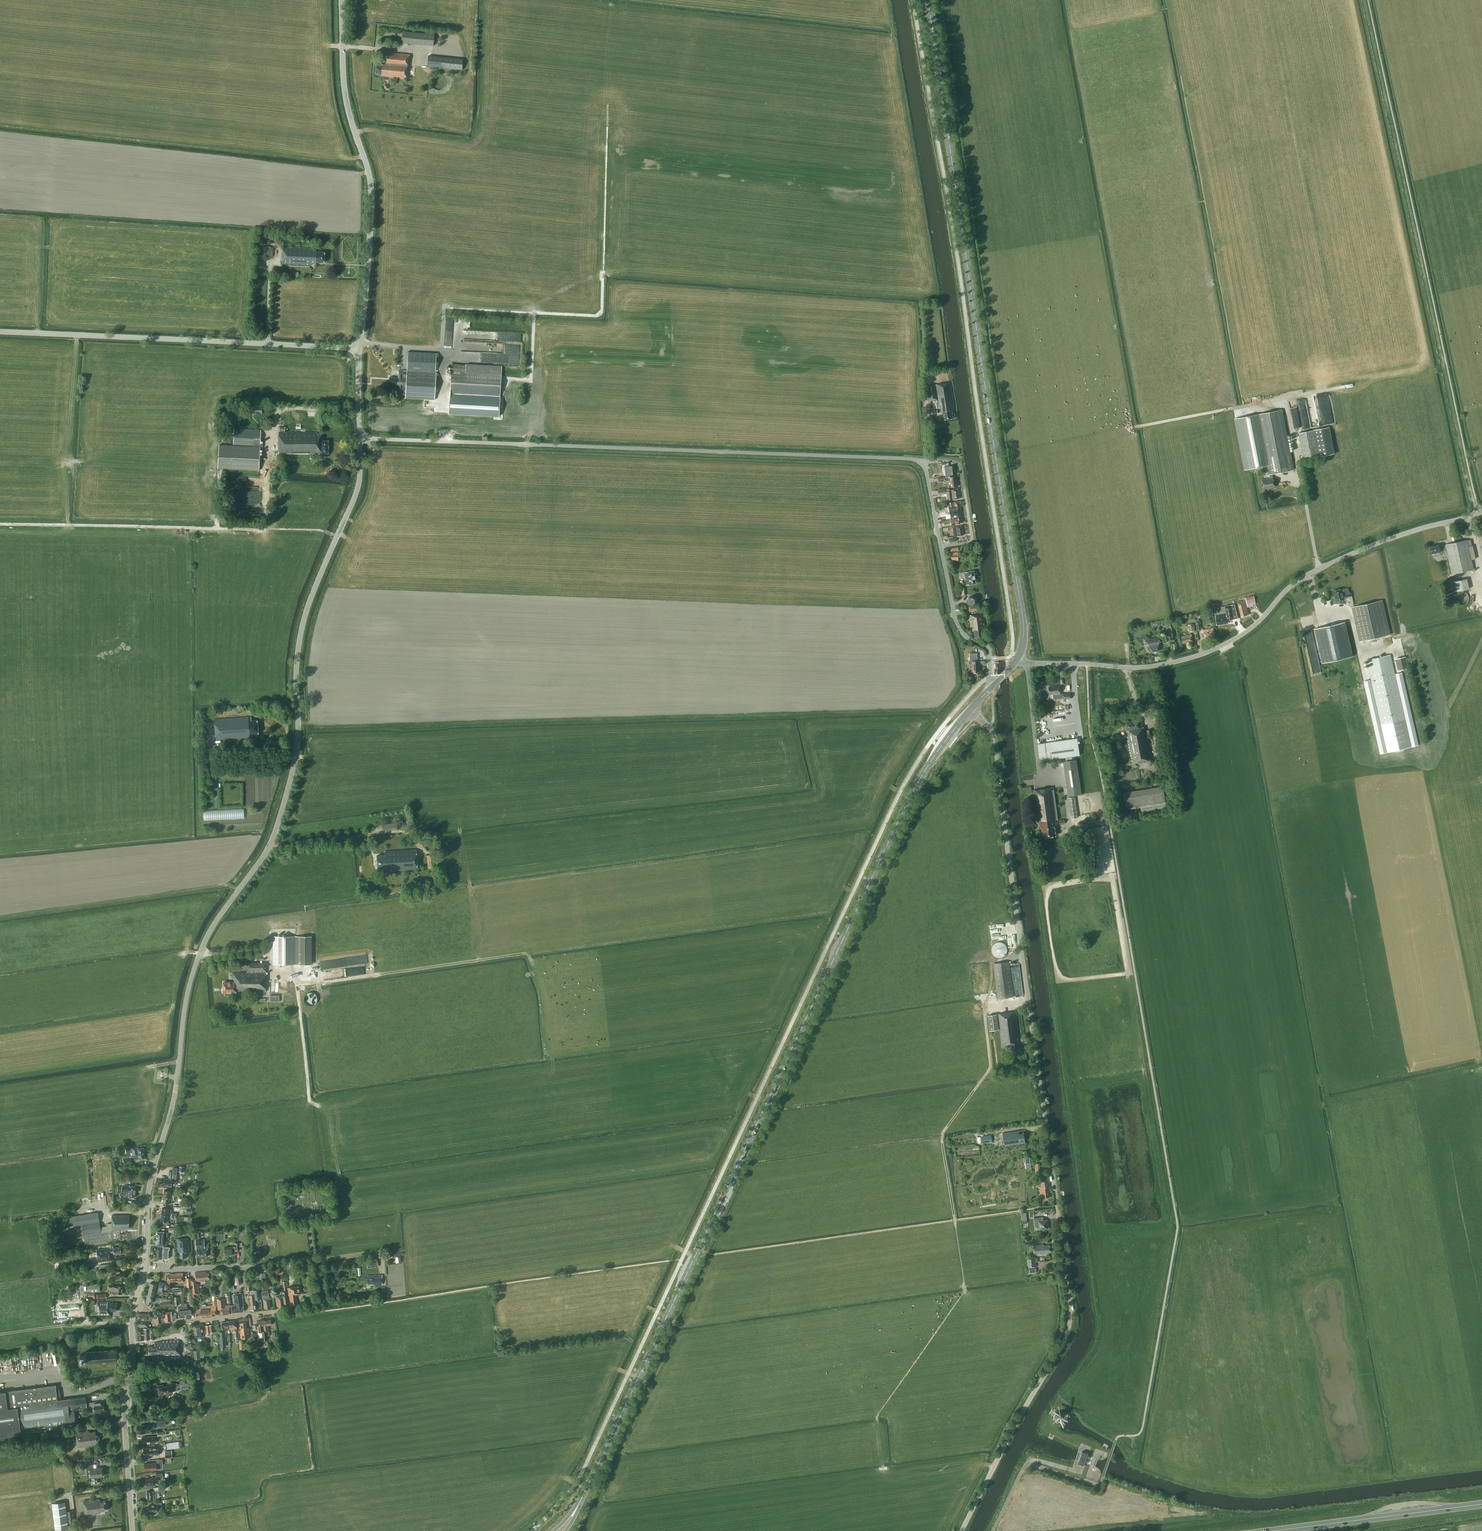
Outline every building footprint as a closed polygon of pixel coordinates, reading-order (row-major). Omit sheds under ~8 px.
[(435,32),(425,31),(425,34),(402,32),(401,43),(424,45),(433,46),(435,32)] [(409,54),(383,52),(382,64),(376,63),(375,75),(381,75),(381,76),(385,76),(385,77),(407,80),(409,54)] [(463,59),(428,56),(427,67),(462,70),(463,59)] [(312,249),(283,247),(282,264),(311,265),(312,263),(315,263),(316,262),(324,262),(324,252),(316,252),(316,250),(312,250),(312,249)] [(447,317),(445,347),(453,347),(455,318),(447,317)] [(436,353),(408,351),(407,370),(435,371),(436,353)] [(501,367),(452,364),(450,393),(500,396),(501,367)] [(398,378),(389,377),(389,384),(400,385),(399,395),(405,395),(405,398),(434,400),(436,372),(399,370),(398,378)] [(954,405),(950,382),(926,386),(929,401),(938,400),(940,410),(937,411),(937,410),(932,411),(932,415),(938,414),(938,413),(943,413),(944,420),(953,419),(952,412),(953,411),(953,407),(954,407),(953,405),(954,405)] [(1310,406),(1307,406),(1308,414),(1302,415),(1304,428),(1320,425),(1315,398),(1308,399),(1310,406)] [(1297,399),(1290,400),(1295,427),(1303,426),(1299,407),(1297,408),(1296,402),(1298,402),(1297,399)] [(1293,469),(1282,410),(1257,414),(1269,474),(1270,478),(1262,480),(1264,489),(1270,488),(1270,486),(1274,485),(1273,478),(1272,478),(1272,474),(1293,469)] [(1335,453),(1329,427),(1314,430),(1319,456),(1335,453)] [(261,430),(234,429),(233,445),(220,444),(218,464),(218,468),(259,471),(259,466),(261,430)] [(1318,456),(1313,430),(1298,433),(1304,459),(1318,456)] [(317,432),(297,432),(279,432),(279,454),(315,454),(315,452),(321,452),(321,453),(328,453),(328,440),(322,440),(322,434),(317,434),(317,432)] [(956,474),(955,465),(949,466),(944,467),(945,475),(950,475),(956,474)] [(957,486),(956,476),(950,477),(950,476),(938,478),(938,482),(945,481),(946,481),(950,481),(951,487),(957,486)] [(951,490),(951,488),(946,489),(946,490),(938,491),(938,495),(947,493),(948,500),(953,500),(953,499),(959,499),(958,489),(951,490)] [(953,511),(954,519),(962,518),(961,510),(953,511)] [(963,535),(962,526),(953,527),(954,537),(963,535)] [(1472,546),(1471,540),(1468,541),(1467,540),(1446,545),(1439,547),(1439,546),(1439,545),(1430,547),(1432,554),(1440,552),(1441,554),(1447,552),(1448,555),(1452,574),(1474,569),(1471,559),(1469,547),(1472,546)] [(976,583),(974,571),(965,572),(967,585),(976,583)] [(1469,588),(1467,578),(1454,580),(1457,591),(1469,588)] [(1351,592),(1349,592),(1348,588),(1342,589),(1342,588),(1333,590),(1335,602),(1345,600),(1344,598),(1352,596),(1351,592)] [(975,599),(972,597),(969,597),(967,600),(967,604),(970,606),(972,605),(974,605),(975,602),(975,599)] [(1248,614),(1245,600),(1237,602),(1241,616),(1248,614)] [(1360,641),(1389,634),(1381,600),(1351,607),(1360,641)] [(1238,618),(1235,604),(1225,606),(1226,613),(1215,615),(1217,625),(1228,623),(1228,620),(1238,618)] [(985,627),(984,613),(969,615),(970,618),(971,618),(971,621),(970,621),(971,627),(972,627),(973,631),(974,631),(975,638),(978,638),(979,640),(985,639),(984,637),(983,629),(985,629),(985,627)] [(1352,656),(1344,622),(1315,629),(1323,663),(1352,656)] [(1215,636),(1213,628),(1203,630),(1205,639),(1209,638),(1209,637),(1215,636)] [(1193,642),(1191,634),(1181,637),(1183,644),(1189,642),(1189,643),(1193,642)] [(1161,642),(1160,637),(1145,640),(1146,644),(1148,644),(1150,652),(1160,651),(1158,642),(1161,642)] [(1405,719),(1394,670),(1390,654),(1366,660),(1381,725),(1405,719)] [(977,661),(977,657),(970,657),(970,661),(972,661),(972,672),(976,672),(977,672),(977,671),(979,671),(979,664),(984,664),(984,661),(977,661)] [(1060,694),(1060,686),(1049,687),(1049,694),(1053,694),(1053,695),(1060,694)] [(252,720),(252,716),(215,718),(216,739),(224,738),(252,736),(252,734),(258,734),(257,720),(252,720)] [(1140,728),(1138,719),(1126,722),(1128,737),(1127,737),(1132,763),(1152,760),(1146,727),(1140,728)] [(1080,755),(1077,738),(1037,744),(1040,761),(1066,757),(1066,761),(1063,761),(1068,796),(1081,794),(1076,759),(1072,760),(1072,756),(1080,755)] [(1166,801),(1163,786),(1123,793),(1126,808),(1140,806),(1141,812),(1167,808),(1166,801)] [(1040,821),(1041,828),(1042,828),(1043,837),(1056,835),(1056,832),(1055,826),(1053,826),(1052,822),(1053,822),(1056,821),(1058,821),(1053,787),(1033,790),(1033,793),(1037,822),(1040,821)] [(1078,817),(1075,797),(1069,798),(1071,818),(1078,817)] [(417,869),(416,850),(385,851),(385,855),(377,855),(378,868),(386,868),(386,869),(392,869),(392,871),(417,869)] [(435,866),(434,854),(427,855),(428,867),(435,866)] [(312,964),(312,936),(295,936),(273,936),(273,964),(312,964)] [(1000,942),(999,942),(998,942),(997,942),(996,943),(995,943),(995,944),(994,944),(993,945),(993,946),(992,947),(992,948),(992,949),(992,950),(992,951),(992,952),(992,953),(993,954),(994,955),(994,956),(995,956),(997,957),(998,957),(999,958),(1000,958),(1001,957),(1002,957),(1003,957),(1004,956),(1005,955),(1006,954),(1007,952),(1007,951),(1007,950),(1007,949),(1007,948),(1006,947),(1006,946),(1005,945),(1005,944),(1004,944),(1004,943),(1003,943),(1002,942),(1001,942),(1000,942)] [(1010,963),(1010,961),(993,964),(998,999),(1013,997),(1009,963),(1010,963)] [(266,991),(266,963),(247,963),(247,973),(233,973),(233,979),(234,979),(234,982),(223,982),(223,993),(225,993),(225,995),(230,995),(230,993),(236,993),(236,990),(238,990),(238,992),(266,991)] [(1019,1038),(1016,1012),(997,1014),(1002,1048),(1012,1047),(1012,1051),(1019,1050),(1017,1038),(1019,1038)] [(997,1014),(988,1016),(990,1031),(999,1029),(997,1014)] [(1025,1141),(1024,1129),(1003,1132),(1005,1144),(1025,1141)] [(137,1154),(144,1153),(144,1147),(138,1148),(137,1147),(126,1148),(127,1156),(137,1155),(137,1154)] [(137,1155),(127,1156),(123,1156),(124,1163),(132,1162),(131,1160),(131,1159),(134,1159),(138,1159),(145,1158),(144,1153),(137,1154),(137,1155)] [(167,1179),(164,1178),(164,1185),(166,1185),(168,1185),(172,1186),(172,1185),(176,1186),(176,1179),(177,1172),(170,1171),(169,1179),(167,1179)] [(1049,1187),(1049,1179),(1038,1180),(1038,1184),(1040,1184),(1041,1187),(1038,1188),(1039,1191),(1040,1190),(1041,1198),(1049,1197),(1049,1191),(1049,1187)] [(136,1186),(130,1185),(130,1186),(124,1185),(123,1191),(121,1191),(122,1187),(118,1187),(118,1191),(120,1191),(120,1196),(123,1196),(135,1197),(136,1186)] [(99,1221),(98,1212),(69,1217),(70,1226),(82,1224),(83,1234),(101,1232),(84,1235),(85,1245),(121,1239),(119,1229),(123,1229),(123,1228),(129,1228),(129,1215),(112,1215),(112,1223),(107,1223),(107,1226),(100,1227),(99,1221)] [(174,1216),(162,1214),(161,1221),(164,1221),(163,1224),(168,1224),(168,1221),(167,1221),(168,1217),(170,1218),(174,1218),(174,1216)] [(1043,1220),(1043,1217),(1034,1218),(1035,1227),(1039,1226),(1039,1229),(1048,1228),(1047,1220),(1043,1220)] [(189,1253),(188,1238),(177,1239),(177,1244),(178,1244),(178,1252),(180,1252),(180,1258),(186,1257),(185,1253),(189,1253)] [(204,1243),(204,1239),(196,1240),(197,1257),(208,1256),(207,1248),(209,1247),(208,1242),(204,1243)] [(242,1246),(242,1243),(235,1243),(235,1247),(232,1247),(231,1247),(224,1247),(225,1255),(232,1254),(236,1254),(235,1250),(239,1250),(239,1246),(242,1246)] [(1043,1245),(1043,1244),(1033,1245),(1034,1255),(1044,1254),(1044,1252),(1050,1251),(1050,1245),(1043,1245)] [(122,1253),(121,1246),(113,1247),(97,1250),(98,1262),(112,1260),(111,1253),(114,1252),(114,1254),(122,1253)] [(162,1246),(156,1246),(155,1258),(162,1259),(162,1258),(168,1258),(168,1252),(169,1252),(169,1247),(162,1247),(162,1246)] [(1036,1267),(1035,1257),(1027,1257),(1028,1268),(1036,1267)] [(116,1271),(116,1268),(108,1269),(108,1272),(111,1272),(112,1276),(117,1275),(117,1278),(125,1277),(124,1271),(121,1271),(120,1270),(116,1271)] [(206,1273),(206,1271),(196,1273),(196,1280),(191,1280),(193,1298),(194,1297),(194,1294),(200,1293),(199,1284),(196,1284),(196,1281),(205,1280),(205,1279),(209,1279),(209,1273),(206,1273)] [(183,1282),(183,1273),(175,1273),(175,1274),(170,1274),(170,1275),(168,1275),(168,1280),(170,1280),(170,1282),(183,1282)] [(382,1277),(382,1274),(367,1275),(368,1284),(374,1284),(374,1285),(382,1285),(382,1282),(383,1282),(382,1277)] [(151,1282),(149,1288),(158,1290),(159,1287),(162,1287),(163,1285),(164,1283),(160,1282),(159,1285),(156,1284),(151,1282)] [(100,1291),(99,1284),(87,1285),(88,1292),(100,1291)] [(124,1286),(117,1285),(117,1286),(110,1285),(109,1289),(116,1291),(115,1292),(122,1294),(124,1286)] [(301,1293),(300,1286),(288,1288),(290,1305),(297,1304),(296,1294),(301,1293)] [(260,1299),(259,1289),(254,1290),(255,1295),(249,1296),(250,1301),(249,1301),(250,1310),(256,1309),(255,1300),(260,1299)] [(287,1290),(282,1291),(283,1296),(276,1297),(277,1307),(284,1306),(284,1303),(289,1303),(287,1290)] [(269,1298),(268,1291),(262,1292),(264,1308),(270,1307),(269,1298)] [(243,1306),(241,1293),(234,1294),(235,1305),(231,1305),(232,1313),(244,1311),(243,1306)] [(225,1305),(225,1299),(217,1299),(218,1310),(220,1309),(221,1315),(231,1313),(230,1306),(230,1305),(225,1305)] [(110,1302),(97,1301),(97,1315),(110,1315),(110,1311),(116,1311),(116,1303),(110,1303),(110,1302)] [(197,1318),(212,1316),(217,1314),(216,1304),(208,1306),(206,1306),(206,1304),(205,1304),(202,1304),(202,1305),(202,1306),(201,1307),(200,1307),(200,1309),(196,1309),(197,1318)] [(164,1312),(164,1310),(154,1311),(155,1318),(156,1323),(162,1323),(162,1322),(171,1322),(171,1321),(173,1321),(172,1311),(170,1312),(170,1311),(164,1312)] [(139,1326),(139,1328),(144,1328),(144,1326),(148,1327),(149,1314),(138,1313),(137,1326),(139,1326)] [(259,1325),(257,1325),(258,1332),(262,1331),(266,1331),(265,1319),(258,1320),(259,1325)] [(236,1321),(229,1321),(230,1329),(235,1328),(235,1331),(234,1331),(235,1337),(239,1337),(238,1331),(237,1331),(236,1326),(236,1321)] [(247,1329),(246,1322),(240,1323),(241,1327),(239,1327),(241,1339),(249,1338),(248,1328),(247,1329)] [(203,1326),(203,1324),(194,1325),(195,1338),(204,1337),(204,1335),(204,1334),(205,1333),(212,1332),(211,1325),(205,1326),(205,1328),(203,1328),(203,1326)] [(144,1328),(139,1328),(137,1329),(138,1340),(155,1339),(155,1329),(153,1328),(149,1328),(144,1328)] [(180,1362),(179,1340),(161,1341),(155,1342),(155,1346),(149,1347),(149,1354),(156,1354),(156,1355),(161,1355),(161,1356),(163,1356),(163,1355),(166,1355),(166,1356),(170,1356),(171,1362),(180,1362)] [(111,1350),(110,1350),(103,1350),(102,1350),(96,1351),(89,1351),(89,1350),(88,1351),(86,1351),(85,1351),(85,1354),(80,1354),(80,1360),(85,1360),(85,1362),(86,1362),(86,1361),(89,1361),(89,1362),(90,1362),(90,1361),(96,1361),(97,1361),(97,1360),(102,1360),(102,1361),(103,1361),(103,1363),(105,1363),(105,1360),(110,1360),(110,1361),(110,1360),(117,1359),(117,1360),(117,1350),(111,1350)] [(189,1388),(188,1383),(177,1384),(177,1383),(172,1384),(171,1383),(158,1385),(159,1390),(158,1391),(159,1392),(159,1393),(159,1394),(173,1392),(172,1391),(178,1390),(178,1389),(189,1388)] [(56,1385),(6,1391),(0,1392),(0,1436),(21,1433),(65,1428),(64,1423),(65,1423),(64,1411),(69,1410),(68,1404),(71,1403),(70,1398),(61,1399),(59,1389),(56,1389),(56,1385)] [(86,1396),(70,1398),(71,1403),(68,1404),(69,1410),(64,1411),(65,1423),(76,1421),(74,1410),(87,1408),(86,1396)] [(100,1403),(100,1401),(88,1403),(89,1408),(91,1408),(92,1412),(98,1412),(98,1414),(102,1414),(101,1411),(105,1410),(104,1402),(100,1403)] [(1062,1412),(1059,1410),(1056,1411),(1054,1415),(1055,1418),(1058,1419),(1061,1418),(1063,1416),(1062,1412)] [(89,1432),(89,1431),(76,1433),(77,1447),(91,1445),(91,1444),(97,1443),(97,1440),(98,1440),(99,1438),(99,1436),(97,1435),(97,1434),(96,1435),(96,1431),(89,1432)] [(159,1455),(158,1447),(143,1449),(144,1455),(145,1455),(145,1456),(148,1455),(147,1455),(155,1454),(156,1455),(159,1455)] [(1088,1453),(1082,1451),(1078,1462),(1084,1464),(1088,1453)] [(145,1463),(145,1471),(157,1470),(157,1466),(160,1466),(160,1462),(145,1463)] [(97,1468),(97,1464),(86,1465),(86,1469),(90,1469),(91,1477),(92,1483),(99,1482),(98,1477),(103,1476),(102,1467),(97,1468)] [(162,1477),(162,1473),(156,1474),(156,1477),(151,1477),(151,1478),(146,1479),(146,1485),(154,1484),(154,1481),(158,1481),(158,1477),(162,1477)] [(164,1490),(164,1487),(159,1487),(159,1491),(153,1491),(147,1491),(147,1498),(154,1498),(153,1497),(157,1497),(157,1492),(161,1492),(161,1490),(164,1490)] [(100,1501),(100,1499),(83,1501),(85,1515),(100,1513),(100,1511),(106,1510),(105,1500),(100,1501)] [(68,1527),(65,1501),(52,1503),(55,1528),(68,1527)] [(162,1511),(161,1502),(157,1502),(157,1504),(149,1505),(149,1508),(148,1508),(148,1511),(149,1511),(149,1512),(157,1511),(162,1511)]
